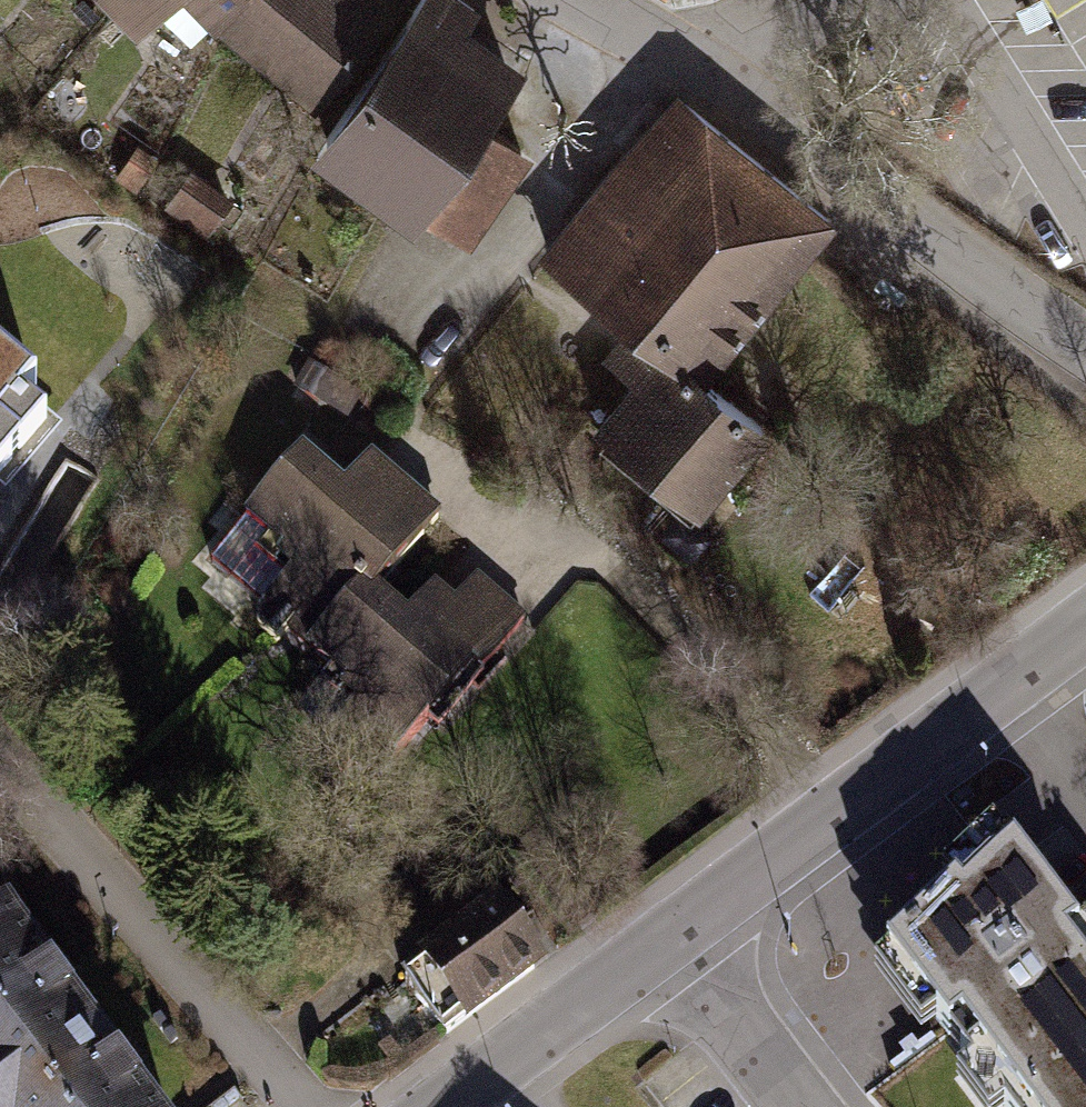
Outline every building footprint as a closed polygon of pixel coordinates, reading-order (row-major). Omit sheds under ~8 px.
[(140,29),(172,0),(113,0),(140,29)] [(261,63),(306,0),(197,0),(261,63)] [(334,115),(416,0),(306,0),(261,63),(334,115)] [(423,211),(483,126),(527,65),(435,0),(416,0),(334,115),(308,151),(413,225),(423,211)] [(837,213),(679,88),(546,255),(628,321),(704,381),(711,371),(837,213)] [(532,161),(483,126),(423,211),(472,246),(532,161)] [(159,156),(136,142),(120,166),(143,181),(159,156)] [(235,196),(190,165),(163,203),(208,235),(235,196)] [(711,371),(704,381),(628,321),(602,354),(631,377),(592,426),(693,506),(766,414),(711,371)] [(52,418),(21,391),(29,381),(0,355),(0,477),(52,418)] [(345,482),(307,448),(214,551),(308,635),(366,572),(380,584),(443,515),(373,451),(345,482)] [(338,720),(384,762),(473,664),(479,670),(529,615),(478,569),(454,595),(437,579),(408,610),(380,584),(366,572),(308,635),(303,640),(346,679),(340,685),(356,700),(338,720)] [(1006,839),(890,950),(1006,1106),(1085,1106),(1085,945),(1006,839)] [(546,960),(500,899),(420,959),(465,1020),(546,960)] [(8,907),(0,913),(0,1106),(160,1106),(8,907)]
